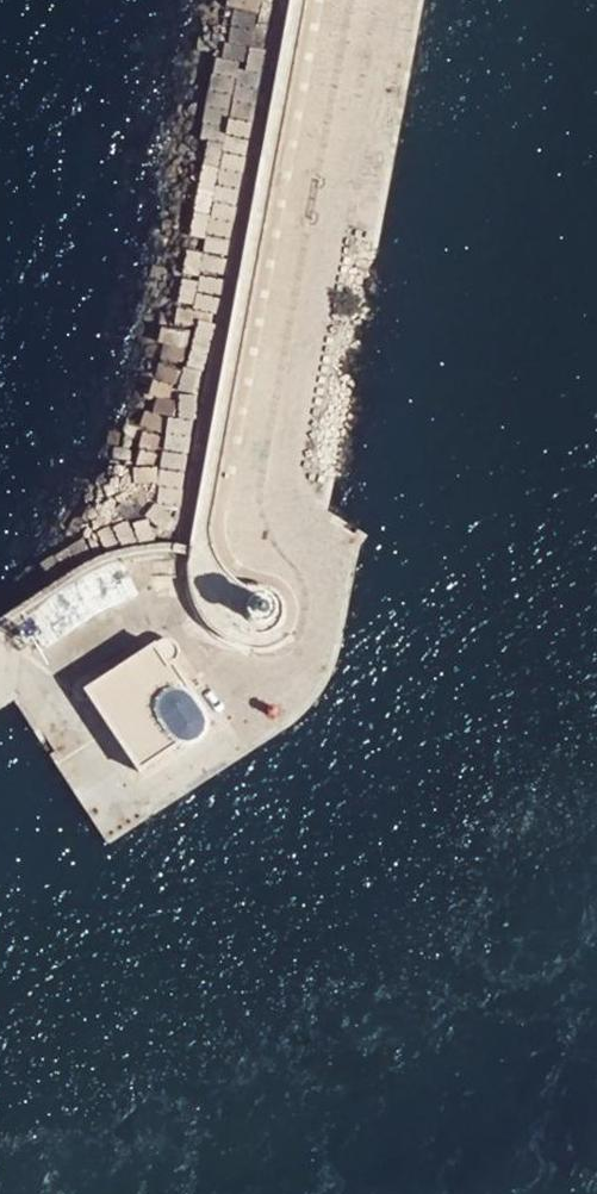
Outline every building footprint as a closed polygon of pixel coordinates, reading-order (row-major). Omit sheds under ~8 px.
[(193,520),(211,519),(214,505),(309,0),(290,0),(193,520)] [(217,638),(231,626),(233,630),(243,637),(255,640),(267,638),(278,631),(279,630),(284,619),(284,607),(279,596),(271,587),(260,582),(248,582),(236,586),(229,580),(218,567),(211,552),(209,535),(211,519),(193,520),(187,549),(186,558),(185,568),(187,588),(193,607),(203,624),(217,638)] [(79,578),(92,571),(118,561),(146,556),(171,555),(186,558),(187,549),(172,547),(144,547),(132,550),(103,558),(75,571),(0,620),(0,630),(79,578)] [(10,630),(9,630),(32,665),(82,626),(122,605),(100,571),(99,572),(119,604),(82,624),(32,663),(10,630)] [(82,624),(119,604),(99,572),(10,630),(32,663),(82,624)] [(233,630),(231,626),(217,638),(223,644),(236,652),(251,656),(266,655),(280,649),(292,639),(279,630),(278,631),(267,638),(255,640),(243,637),(233,630)] [(159,642),(155,645),(169,668),(174,665),(175,664),(177,661),(178,659),(179,653),(177,648),(175,645),(170,642),(165,641),(161,641),(159,642)] [(107,677),(94,685),(143,759),(203,719),(206,723),(210,720),(195,697),(191,700),(183,688),(187,685),(185,681),(180,684),(172,672),(176,669),(174,665),(169,668),(155,645),(107,677)] [(94,685),(107,677),(106,675),(103,673),(98,671),(93,671),(89,672),(86,675),(83,679),(82,683),(83,689),(85,691),(138,773),(177,747),(179,750),(210,729),(206,723),(203,719),(143,759),(94,685)] [(272,708),(268,709),(268,710),(267,713),(267,715),(268,717),(270,718),(272,718),(275,717),(276,714),(275,710),(272,708)]
